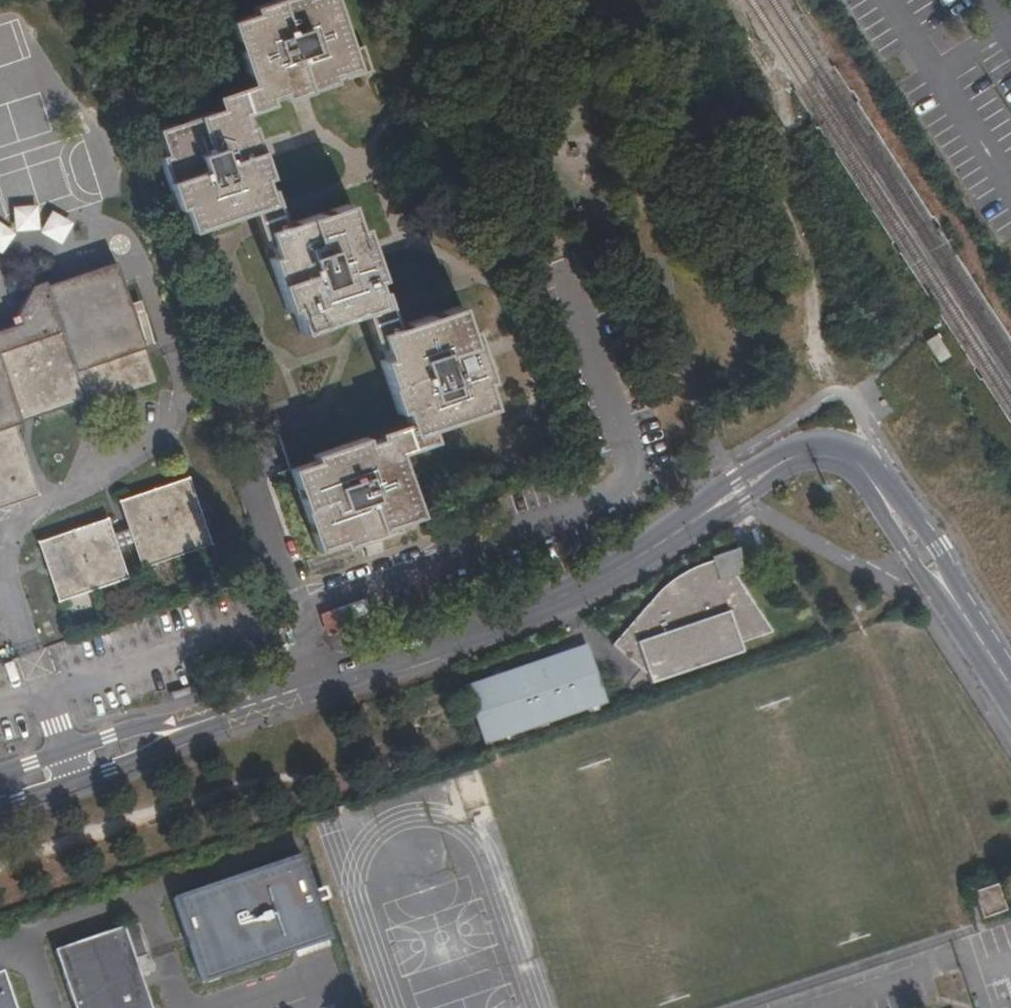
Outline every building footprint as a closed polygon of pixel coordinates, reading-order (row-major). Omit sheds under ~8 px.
[(351,50),(334,0),(272,0),(252,7),(254,13),(229,22),(250,85),(215,96),(219,108),(156,129),(164,154),(158,157),(175,208),(182,206),(190,231),(253,210),(261,233),(266,231),(273,255),(269,258),(286,310),(291,308),(300,333),(363,312),(371,335),(376,333),(384,358),(379,360),(396,412),(402,410),(407,424),(376,433),(378,440),(365,444),(364,438),(313,455),(315,460),(289,469),(317,550),(342,542),(344,548),(396,530),(394,524),(418,515),(397,452),(432,440),(429,429),(492,409),(483,383),(488,381),(470,329),(465,331),(457,307),(395,327),(382,292),(377,294),(373,281),(379,279),(360,226),(355,228),(346,204),(284,225),(272,190),(265,192),(261,179),(267,176),(250,125),(243,127),(238,114),(269,104),(267,99),(281,94),(282,100),(335,82),(333,77),(345,73),(346,78),(370,70),(362,46),(351,50)] [(8,231),(39,227),(35,204),(11,208),(13,221),(0,223),(0,245),(10,243),(8,231)] [(60,243),(72,221),(50,209),(38,231),(60,243)] [(129,303),(116,262),(46,285),(44,281),(31,286),(16,313),(19,323),(0,330),(0,508),(38,495),(14,424),(83,400),(85,407),(156,383),(144,347),(154,343),(139,300),(129,303)] [(142,567),(211,544),(188,477),(119,500),(128,528),(112,533),(107,517),(37,541),(57,601),(127,577),(117,547),(133,543),(142,567)] [(720,576),(714,560),(711,561),(697,566),(686,571),(678,576),(669,582),(662,588),(649,601),(611,645),(646,675),(649,684),(735,655),(732,646),(771,633),(732,571),(720,576)] [(587,644),(459,685),(484,745),(606,703),(587,644)] [(201,983),(330,941),(301,854),(173,898),(201,983)] [(982,918),(1004,910),(996,885),(973,892),(982,918)] [(123,927),(53,951),(73,1007),(150,1007),(123,927)] [(0,979),(0,1007),(10,1007),(0,979)]
